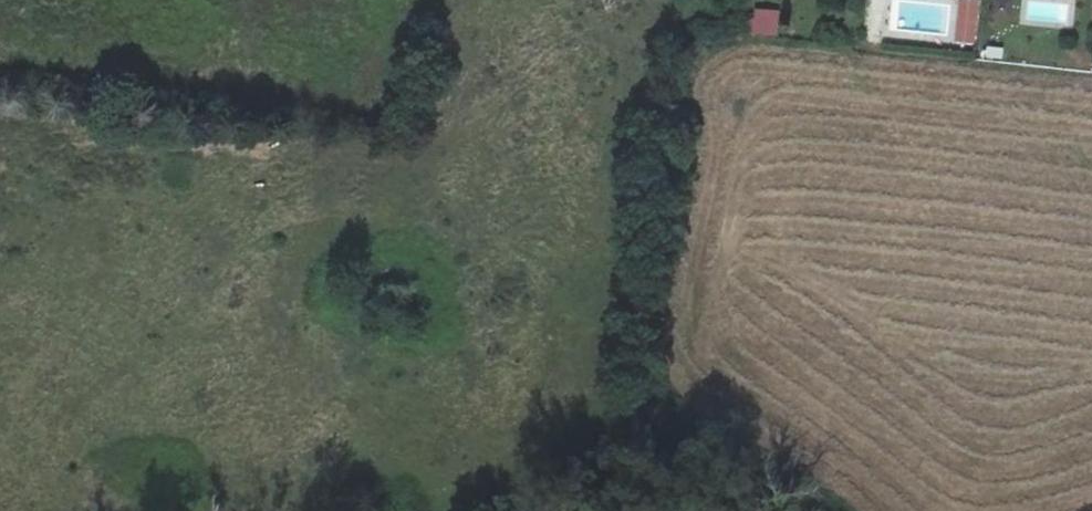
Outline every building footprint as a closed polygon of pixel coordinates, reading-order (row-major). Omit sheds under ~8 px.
[(954,43),(975,46),(981,0),(959,0),(954,43)] [(749,9),(748,34),(779,35),(780,10),(749,9)]
